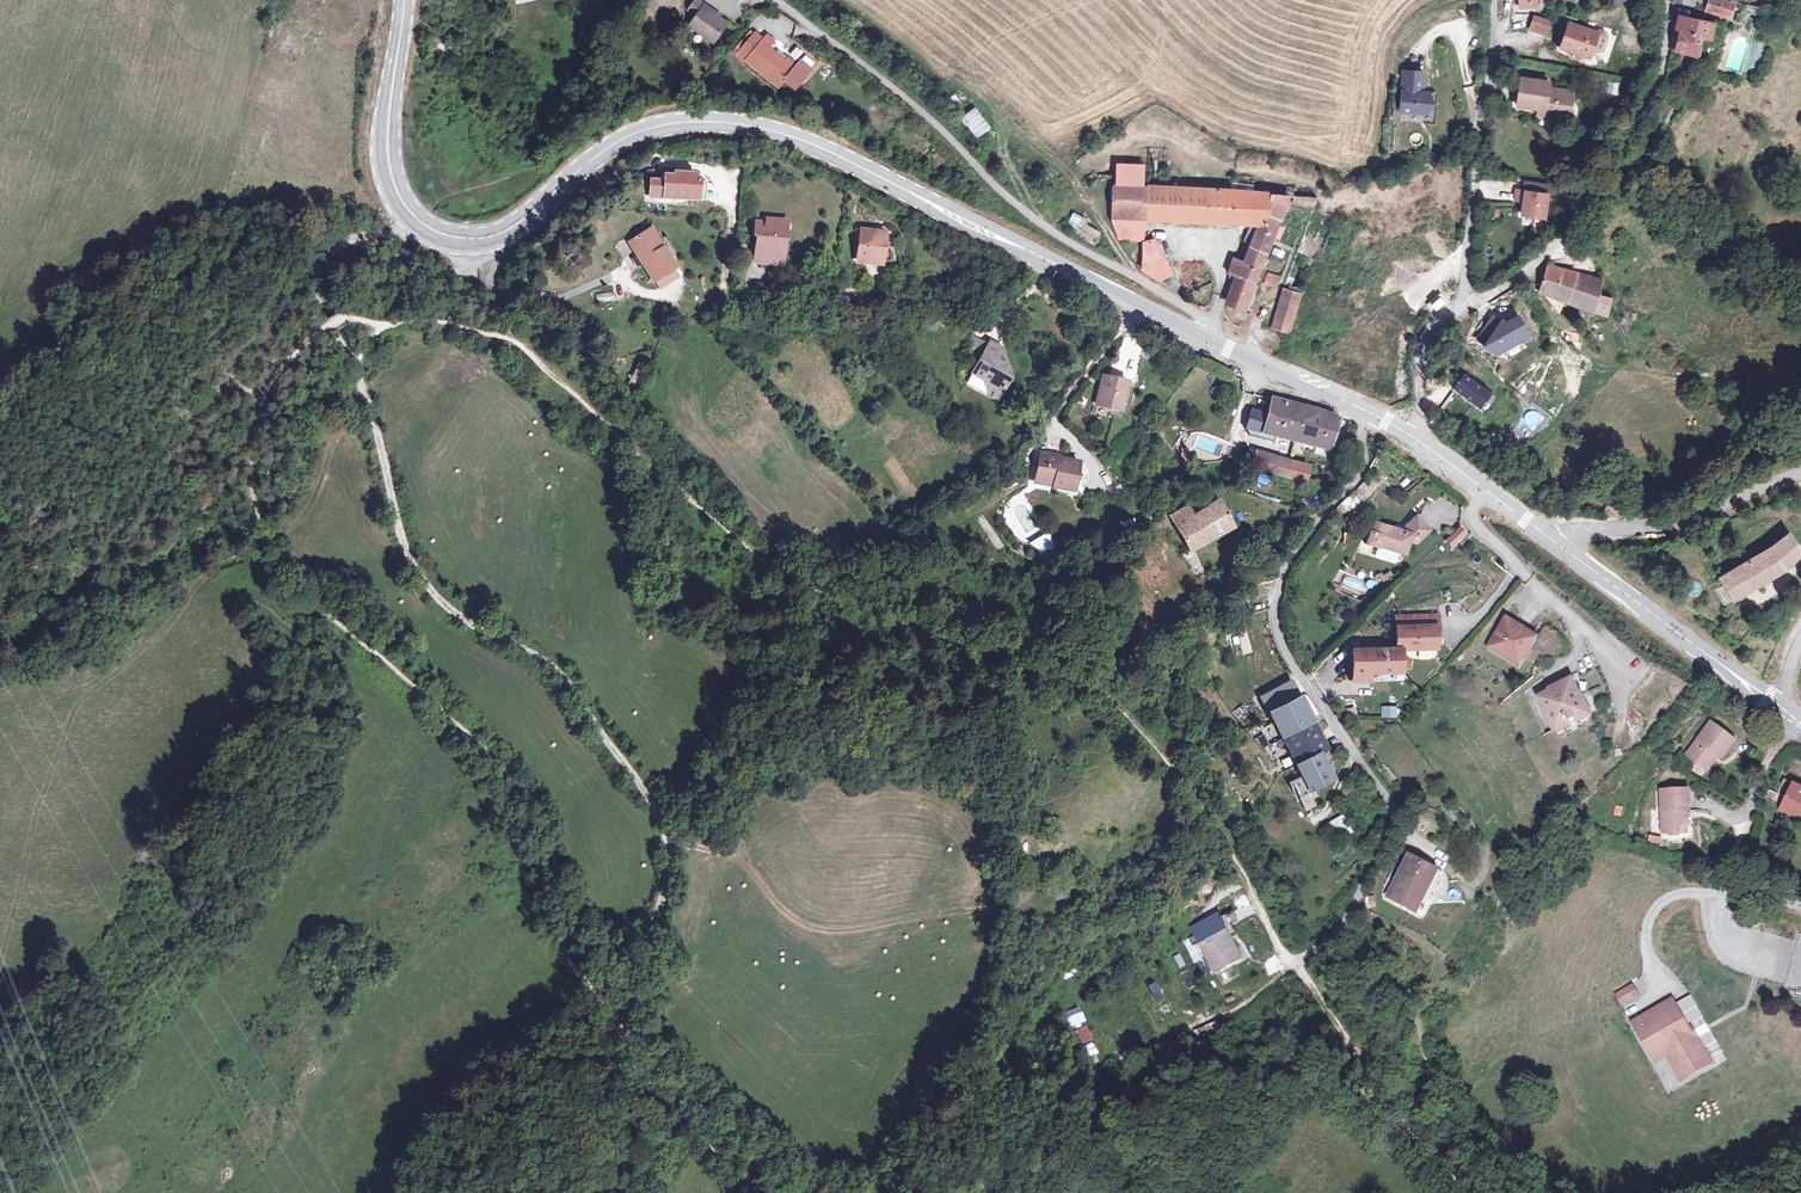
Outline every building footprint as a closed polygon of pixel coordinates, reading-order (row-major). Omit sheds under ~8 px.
[(686,7),(694,13),(688,19),(710,38),(724,22),(708,8),(710,6),(702,0),(692,0),(686,7)] [(1725,13),(1730,13),(1733,2),(1725,0),(1707,0),(1705,9),(1725,13)] [(1743,11),(1757,15),(1760,3),(1750,1),(1745,0),(1743,11)] [(1700,39),(1709,41),(1713,27),(1708,26),(1708,21),(1704,20),(1703,24),(1690,21),(1691,16),(1682,14),(1680,19),(1677,18),(1673,29),(1678,31),(1674,49),(1680,53),(1679,59),(1682,60),(1682,62),(1695,65),(1700,39)] [(1550,21),(1534,16),(1530,28),(1546,34),(1550,21)] [(1610,31),(1572,21),(1562,48),(1575,54),(1575,58),(1583,62),(1584,56),(1594,59),(1598,50),(1608,54),(1612,38),(1610,31)] [(734,41),(738,45),(752,29),(748,26),(734,41)] [(738,45),(737,46),(744,53),(744,54),(775,82),(781,75),(792,84),(804,71),(784,53),(780,58),(777,55),(778,53),(773,48),(767,43),(773,36),(766,30),(762,34),(754,27),(752,29),(738,45)] [(778,53),(777,55),(780,58),(784,53),(775,45),(773,48),(778,53)] [(1421,69),(1402,68),(1399,108),(1423,109),(1426,109),(1430,100),(1427,89),(1420,89),(1421,69)] [(1741,70),(1734,68),(1732,75),(1740,76),(1741,70)] [(1511,109),(1533,113),(1541,114),(1540,120),(1564,124),(1569,98),(1545,93),(1547,88),(1516,82),(1511,109)] [(1435,90),(1427,89),(1430,100),(1426,109),(1423,109),(1422,120),(1433,121),(1435,90)] [(974,106),(961,116),(977,137),(990,126),(974,106)] [(1621,167),(1631,173),(1640,158),(1630,152),(1621,167)] [(1640,158),(1631,173),(1634,175),(1644,160),(1640,158)] [(1644,160),(1634,175),(1644,181),(1654,167),(1644,160)] [(697,165),(678,163),(678,166),(667,165),(667,171),(653,169),(651,186),(700,191),(702,172),(697,165)] [(1143,218),(1232,225),(1234,189),(1233,189),(1141,186),(1142,167),(1118,166),(1117,185),(1113,185),(1111,215),(1143,218)] [(1238,189),(1234,189),(1232,225),(1249,226),(1260,227),(1265,227),(1270,196),(1270,194),(1238,189)] [(1545,193),(1515,189),(1514,199),(1522,200),(1520,211),(1543,214),(1545,193)] [(1260,227),(1252,247),(1251,249),(1266,255),(1285,209),(1290,197),(1288,197),(1270,194),(1270,196),(1265,227),(1260,227)] [(1294,197),(1293,205),(1312,207),(1314,199),(1294,197)] [(759,230),(756,248),(783,252),(786,230),(782,229),(784,217),(768,214),(767,220),(757,218),(755,229),(759,230)] [(1095,243),(1102,231),(1072,214),(1064,226),(1095,243)] [(1143,218),(1111,215),(1119,237),(1141,240),(1143,218)] [(1361,215),(1359,226),(1373,228),(1375,217),(1361,215)] [(1242,243),(1252,247),(1260,227),(1249,226),(1242,243)] [(650,227),(636,236),(663,283),(685,271),(671,247),(668,248),(657,230),(650,227)] [(881,265),(886,235),(863,232),(859,261),(881,265)] [(1150,242),(1142,241),(1140,266),(1141,269),(1156,280),(1165,275),(1150,242)] [(783,252),(756,248),(755,256),(782,261),(783,252)] [(1266,255),(1251,249),(1245,265),(1233,264),(1228,275),(1234,278),(1225,303),(1242,311),(1254,282),(1266,255)] [(1598,296),(1602,280),(1546,267),(1539,295),(1607,317),(1610,300),(1598,296)] [(1267,275),(1264,285),(1275,289),(1278,279),(1267,275)] [(1291,329),(1303,291),(1286,287),(1284,291),(1273,324),(1291,329)] [(612,292),(594,294),(596,304),(613,302),(612,292)] [(1528,332),(1516,313),(1505,320),(1500,316),(1482,342),(1496,351),(1528,332)] [(1580,348),(1582,333),(1567,332),(1566,347),(1580,348)] [(969,352),(980,358),(988,344),(973,336),(969,352)] [(988,344),(980,358),(971,375),(982,381),(986,395),(993,400),(1008,379),(1001,350),(989,343),(988,344)] [(1454,391),(1481,412),(1493,396),(1465,376),(1454,391)] [(1122,411),(1128,383),(1103,377),(1096,405),(1122,411)] [(1451,393),(1442,403),(1457,417),(1466,407),(1451,393)] [(1289,436),(1298,438),(1307,409),(1275,400),(1271,416),(1255,412),(1249,431),(1253,437),(1270,441),(1272,435),(1288,439),(1289,436)] [(1342,420),(1307,409),(1298,438),(1308,441),(1307,444),(1332,451),(1342,420)] [(1190,433),(1186,446),(1220,456),(1224,443),(1190,433)] [(1260,470),(1286,477),(1290,463),(1257,454),(1260,470)] [(1042,457),(1036,478),(1057,482),(1055,486),(1068,490),(1069,486),(1075,486),(1078,476),(1081,463),(1061,458),(1059,462),(1042,457)] [(1290,463),(1286,477),(1305,482),(1309,468),(1290,463)] [(1340,480),(1345,468),(1336,465),(1331,478),(1340,480)] [(1068,490),(1055,486),(1054,492),(1083,500),(1087,478),(1078,476),(1075,486),(1069,486),(1068,490)] [(1057,482),(1036,478),(1035,482),(1055,486),(1057,482)] [(1357,494),(1347,504),(1355,509),(1363,500),(1367,502),(1376,493),(1364,482),(1361,489),(1357,494)] [(1193,583),(1198,580),(1207,575),(1195,551),(1232,530),(1219,502),(1193,517),(1186,507),(1171,516),(1190,551),(1189,554),(1180,559),(1193,583)] [(1369,532),(1365,542),(1375,545),(1377,542),(1405,551),(1409,540),(1413,544),(1429,528),(1412,514),(1397,529),(1374,521),(1371,530),(1369,532)] [(1454,550),(1468,533),(1460,526),(1445,542),(1454,550)] [(1784,569),(1800,552),(1800,551),(1789,533),(1772,549),(1719,579),(1730,597),(1784,569)] [(1394,618),(1395,651),(1399,651),(1429,649),(1429,644),(1436,644),(1435,627),(1431,627),(1431,616),(1394,618)] [(1504,618),(1485,646),(1504,660),(1509,653),(1519,660),(1533,638),(1504,618)] [(1351,652),(1352,675),(1372,674),(1400,673),(1399,651),(1395,651),(1351,652)] [(1509,653),(1504,660),(1514,666),(1519,660),(1509,653)] [(1372,674),(1352,675),(1353,682),(1372,682),(1372,674)] [(1574,717),(1586,711),(1579,696),(1573,699),(1570,694),(1575,691),(1570,681),(1568,675),(1553,682),(1554,685),(1539,692),(1546,706),(1549,703),(1552,708),(1545,711),(1552,726),(1567,718),(1566,714),(1572,712),(1574,717)] [(1291,782),(1301,799),(1332,780),(1319,752),(1326,748),(1292,686),(1261,703),(1303,775),(1291,782)] [(1704,772),(1716,756),(1721,760),(1734,742),(1711,723),(1685,757),(1704,772)] [(1274,765),(1288,758),(1280,740),(1265,746),(1274,765)] [(1777,791),(1771,787),(1766,796),(1781,806),(1779,810),(1800,822),(1800,820),(1800,789),(1785,780),(1777,791)] [(1669,836),(1670,837),(1671,838),(1677,838),(1680,837),(1683,833),(1686,833),(1685,812),(1689,811),(1689,789),(1660,791),(1662,836),(1669,836)] [(1344,815),(1321,827),(1330,844),(1353,832),(1344,815)] [(1660,846),(1662,837),(1648,834),(1646,843),(1660,846)] [(1389,893),(1408,903),(1413,893),(1421,897),(1428,883),(1426,881),(1435,862),(1410,850),(1389,893)] [(1443,867),(1435,862),(1426,881),(1428,883),(1421,897),(1413,893),(1408,903),(1421,910),(1443,867)] [(1195,930),(1198,934),(1220,920),(1218,916),(1195,930)] [(1198,934),(1197,934),(1202,944),(1226,930),(1220,920),(1198,934)] [(1243,960),(1226,930),(1202,944),(1219,973),(1243,960)] [(1786,987),(1800,990),(1800,935),(1798,934),(1786,987)] [(1269,976),(1281,971),(1276,958),(1263,964),(1269,976)] [(1063,970),(1064,980),(1077,979),(1075,968),(1063,970)] [(1154,980),(1147,984),(1155,999),(1162,996),(1154,980)] [(1620,1006),(1640,995),(1633,982),(1613,993),(1620,1006)] [(1668,1002),(1646,1014),(1650,1021),(1643,1024),(1639,1017),(1626,1024),(1647,1063),(1660,1058),(1674,1081),(1706,1067),(1693,1041),(1690,1042),(1682,1046),(1679,1040),(1686,1036),(1668,1002)] [(1650,1021),(1646,1014),(1639,1017),(1643,1024),(1650,1021)] [(1082,1044),(1093,1037),(1085,1024),(1074,1031),(1082,1044)] [(1682,1046),(1690,1042),(1686,1036),(1679,1040),(1682,1046)]
